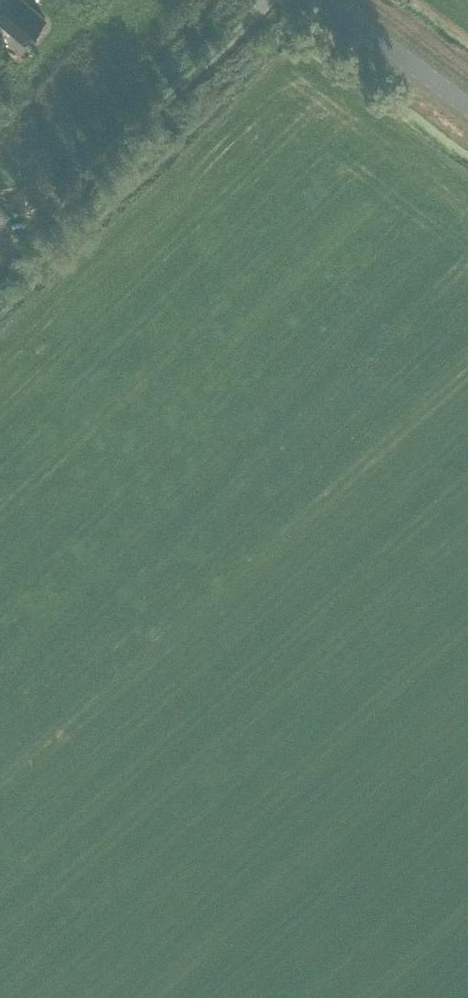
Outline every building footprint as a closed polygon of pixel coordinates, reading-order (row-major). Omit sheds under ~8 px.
[(45,17),(25,0),(8,0),(0,9),(0,22),(24,42),(45,17)]
